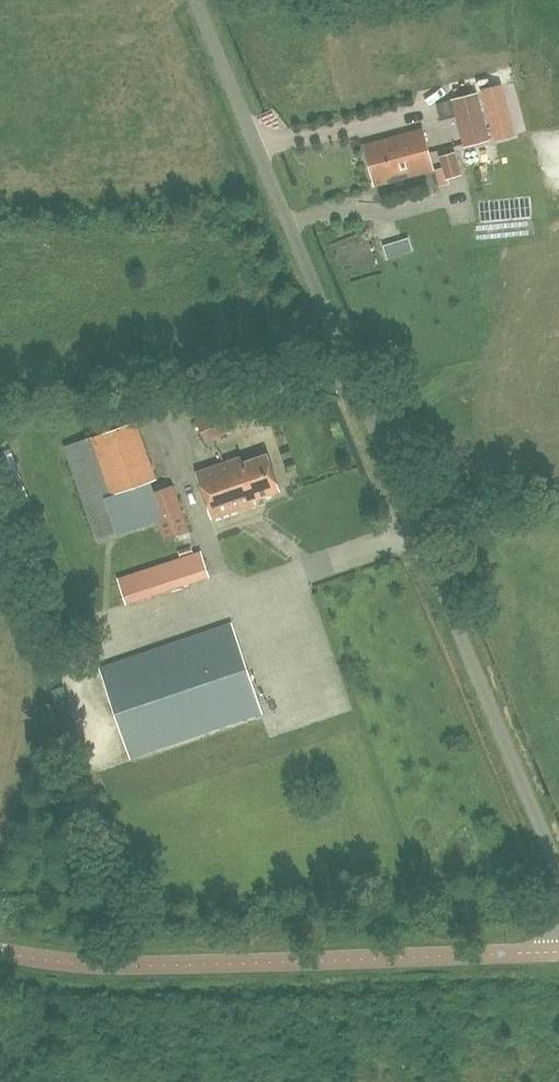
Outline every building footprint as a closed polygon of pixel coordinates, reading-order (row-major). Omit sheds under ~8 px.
[(463,148),(491,140),(478,92),(450,99),(463,148)] [(375,186),(434,170),(423,129),(363,145),(375,186)] [(446,180),(462,175),(455,152),(438,157),(446,180)] [(383,246),(387,259),(412,251),(408,238),(383,246)] [(208,448),(217,444),(215,440),(235,430),(222,407),(195,421),(208,448)] [(104,497),(150,482),(157,479),(137,421),(64,446),(96,541),(117,533),(104,497)] [(246,478),(254,499),(279,491),(267,455),(242,463),(240,458),(229,461),(236,482),(246,478)] [(255,504),(254,499),(246,478),(236,482),(229,461),(195,473),(211,518),(255,504)] [(154,492),(148,494),(157,520),(165,539),(189,531),(173,485),(154,492)] [(148,600),(209,579),(200,551),(138,571),(148,600)] [(289,627),(300,643),(310,637),(299,620),(289,627)] [(131,758),(263,714),(233,623),(99,668),(131,758)]
